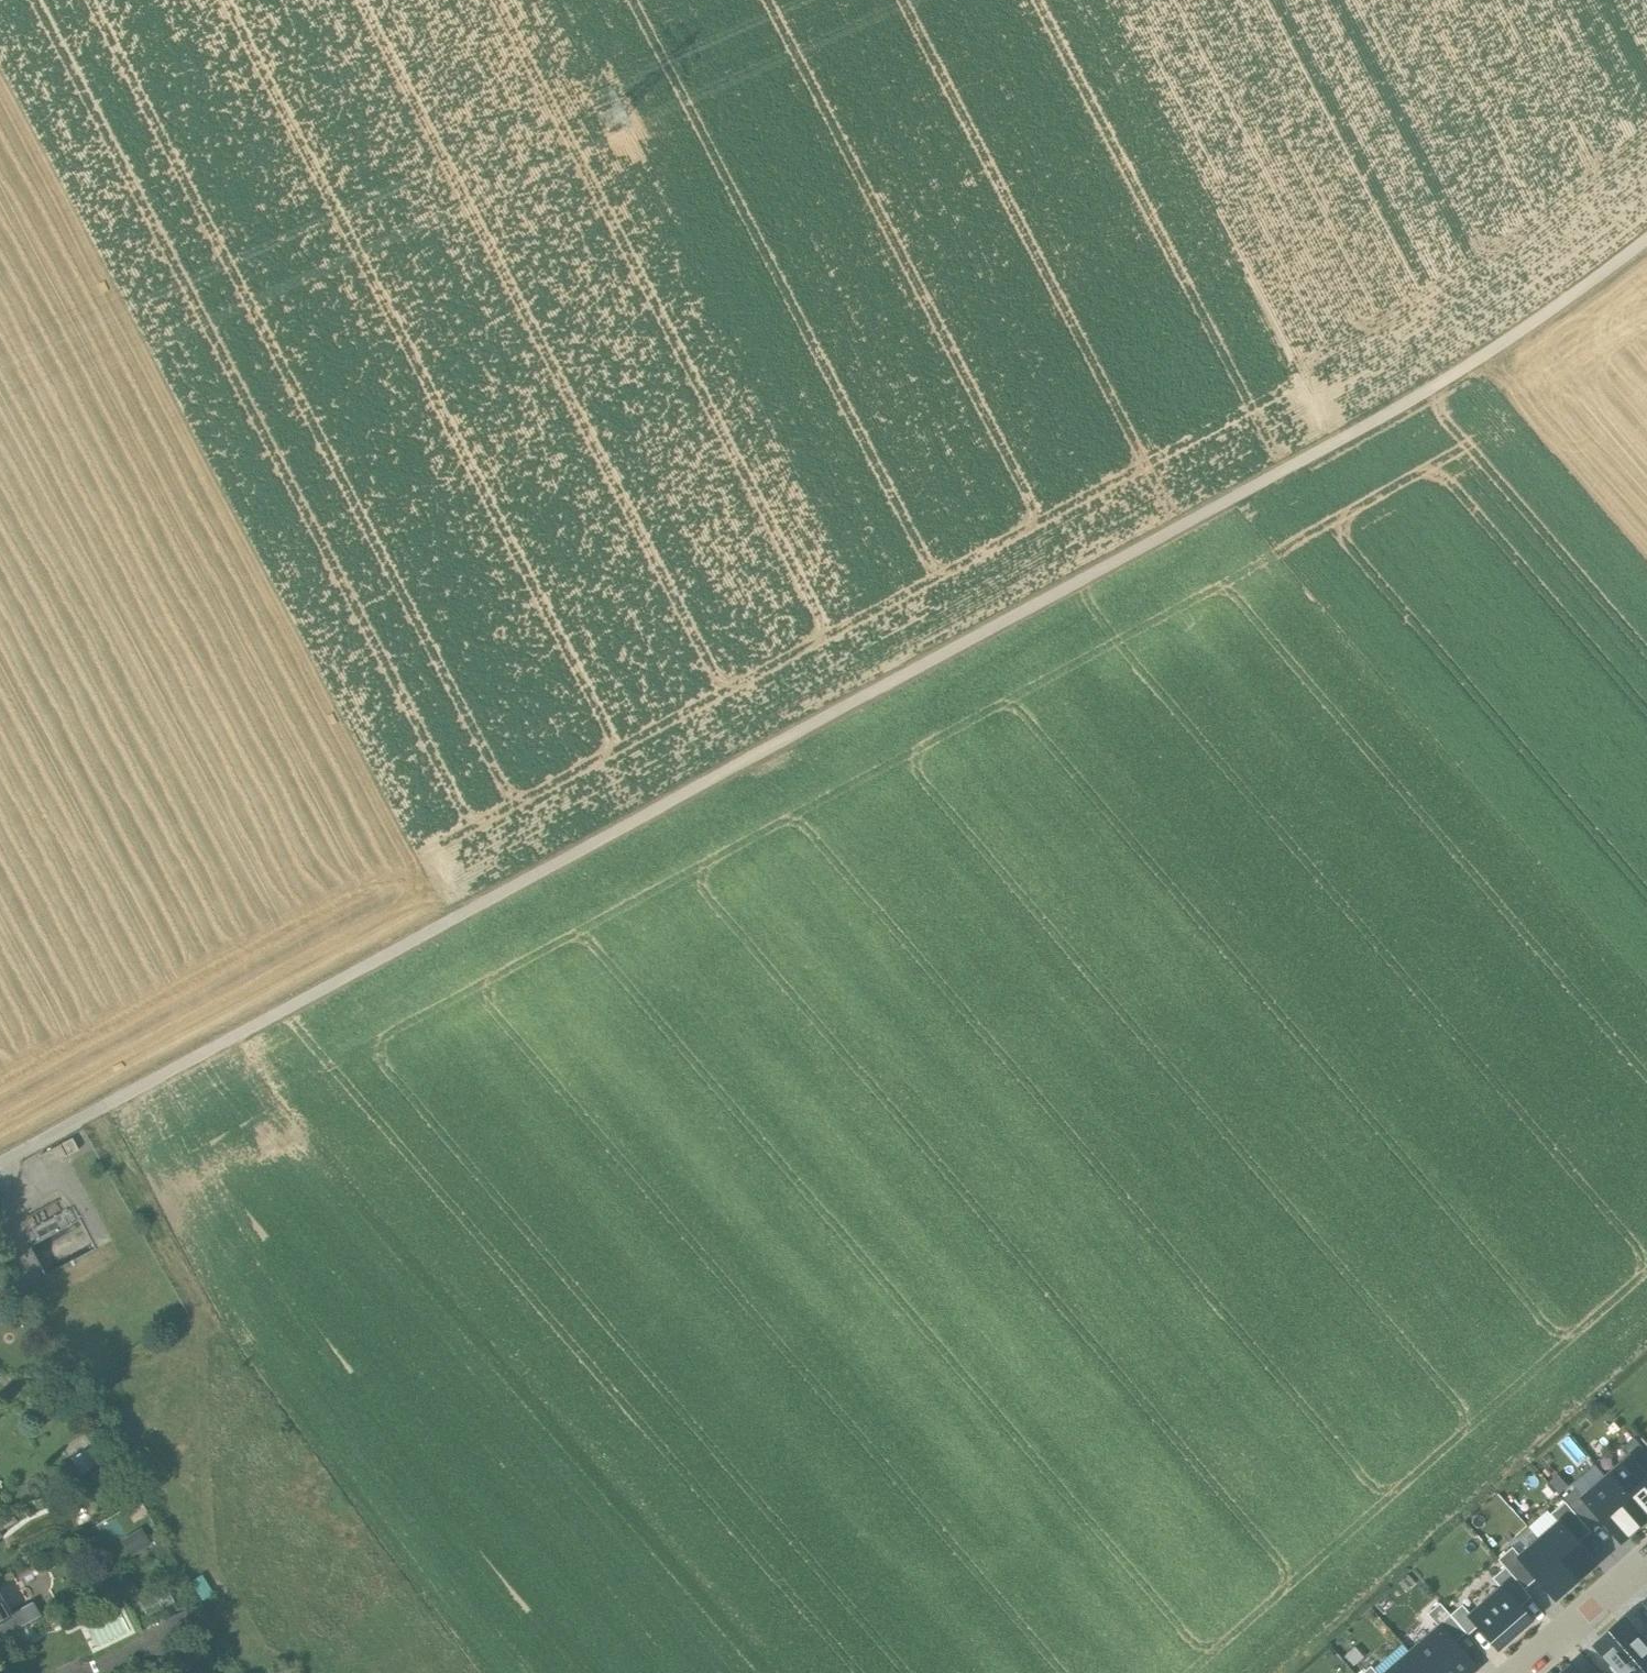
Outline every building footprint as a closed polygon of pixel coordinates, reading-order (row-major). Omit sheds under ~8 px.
[(1611,1474),(1632,1456),(1626,1449),(1605,1467),(1611,1474)] [(1608,1479),(1646,1522),(1646,1521),(1646,1477),(1631,1459),(1608,1479)] [(1623,1543),(1646,1522),(1608,1479),(1585,1499),(1623,1543)] [(1561,1524),(1579,1544),(1592,1533),(1566,1503),(1552,1515),(1560,1525),(1561,1524)] [(1560,1525),(1541,1541),(1577,1582),(1597,1565),(1579,1544),(1561,1524),(1560,1525)] [(1577,1582),(1541,1541),(1522,1558),(1521,1559),(1539,1579),(1557,1600),(1577,1582)] [(1525,1590),(1539,1579),(1521,1559),(1522,1558),(1513,1548),(1499,1560),(1525,1590)] [(1504,1589),(1473,1616),(1471,1617),(1480,1626),(1500,1649),(1532,1621),(1504,1589)] [(1,1624),(12,1618),(10,1615),(1,1600),(0,1601),(0,1625),(1,1624)] [(32,1603),(10,1615),(12,1618),(1,1624),(7,1636),(40,1616),(32,1603)] [(1451,1616),(1441,1604),(1428,1615),(1441,1628),(1455,1644),(1467,1634),(1451,1616)] [(1471,1617),(1473,1616),(1463,1605),(1451,1616),(1467,1634),(1469,1636),(1480,1626),(1471,1617)] [(190,1609),(167,1621),(179,1644),(201,1632),(190,1609)] [(101,1648),(133,1628),(121,1610),(89,1630),(101,1648)] [(1596,1646),(1619,1672),(1646,1672),(1646,1643),(1627,1620),(1596,1646)] [(1428,1672),(1472,1672),(1477,1669),(1455,1644),(1441,1628),(1411,1654),(1428,1672)] [(1411,1654),(1390,1672),(1428,1672),(1411,1654)]
